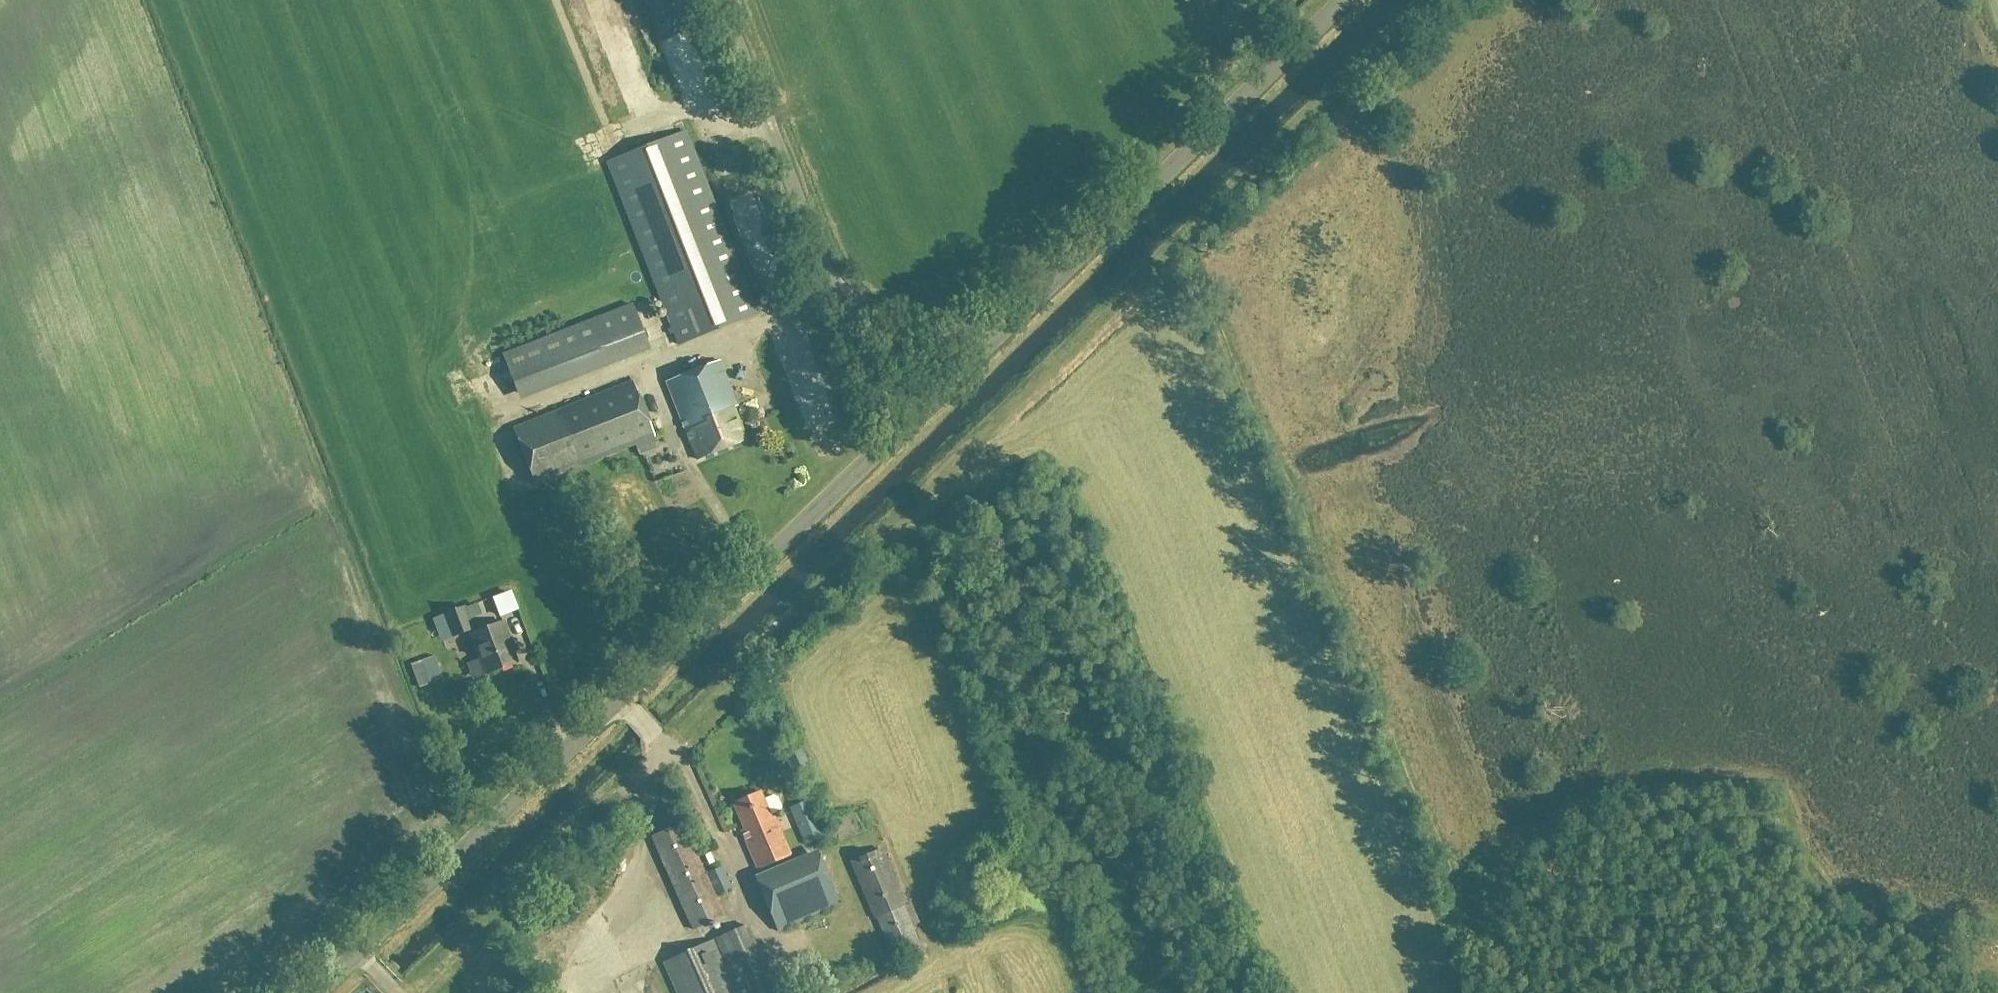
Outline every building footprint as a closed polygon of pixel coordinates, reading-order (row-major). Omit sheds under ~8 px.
[(701,99),(709,96),(687,27),(666,33),(684,91),(697,86),(701,99)] [(756,313),(686,131),(612,159),(606,162),(669,324),(677,344),(756,313)] [(510,354),(523,396),(654,355),(644,323),(599,337),(596,327),(510,354)] [(717,360),(665,381),(696,460),(745,440),(732,407),(736,406),(717,360)] [(657,446),(632,381),(512,428),(533,484),(634,445),(637,453),(657,446)] [(444,613),(453,636),(472,629),(463,606),(444,613)] [(508,636),(502,620),(470,633),(486,673),(516,661),(506,637),(508,636)] [(771,818),(770,815),(779,811),(781,806),(777,797),(772,795),(763,799),(759,789),(731,801),(744,831),(741,832),(757,869),(790,854),(774,817),(771,818)] [(807,800),(790,807),(805,842),(821,836),(807,800)] [(703,873),(680,823),(651,836),(692,927),(721,914),(714,897),(703,873)] [(880,849),(849,862),(874,919),(876,918),(892,955),(918,944),(910,925),(918,922),(910,903),(904,906),(880,849)] [(714,863),(710,854),(704,856),(708,865),(714,863)] [(806,864),(824,910),(839,904),(821,858),(806,864)] [(730,887),(720,867),(706,874),(715,894),(730,887)] [(711,941),(662,963),(676,992),(735,992),(711,941)]
